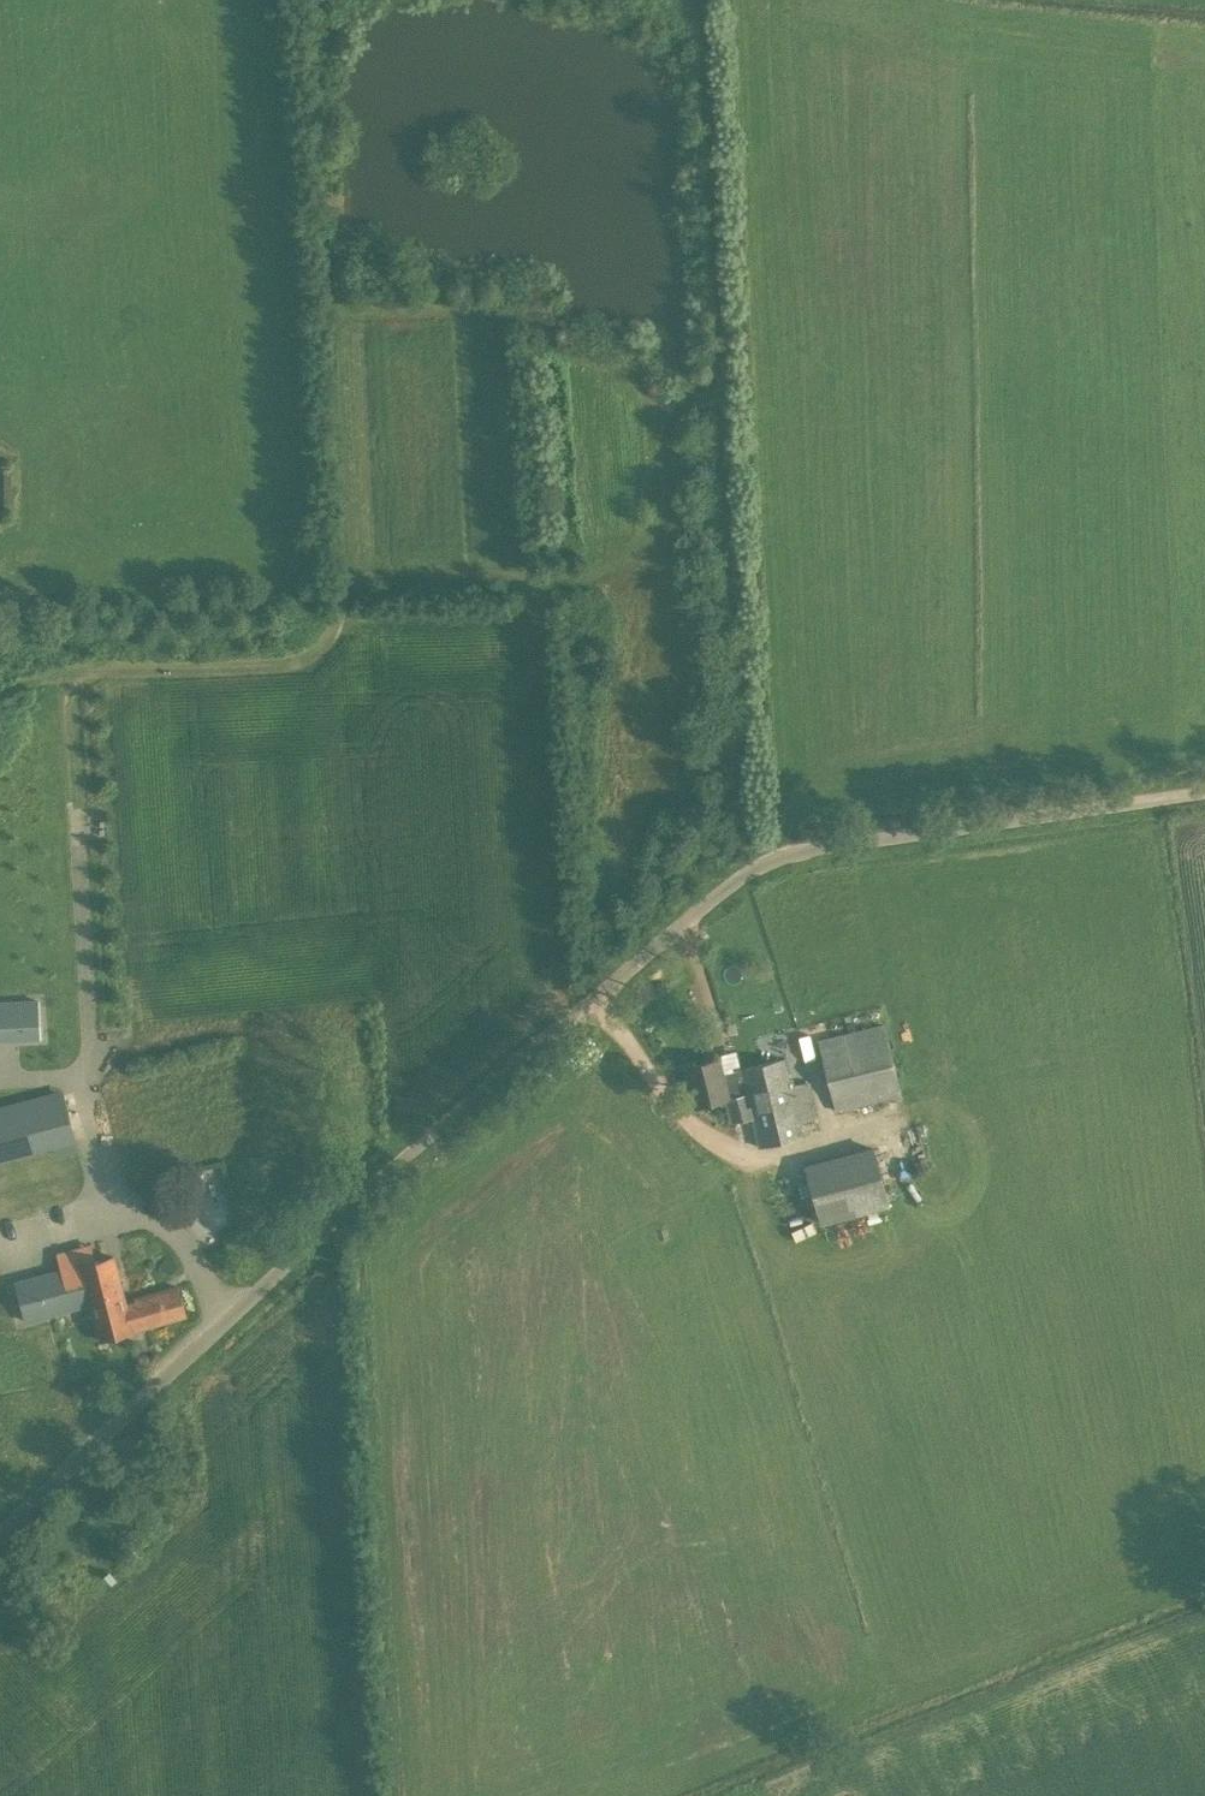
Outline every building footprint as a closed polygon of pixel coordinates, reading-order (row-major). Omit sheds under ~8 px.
[(34,1046),(33,1015),(0,1016),(0,1047),(34,1046)] [(884,1023),(818,1039),(836,1112),(902,1095),(884,1023)] [(741,1070),(759,1147),(804,1136),(805,1136),(801,1122),(820,1117),(811,1081),(793,1087),(786,1058),(741,1070)] [(751,1120),(740,1069),(723,1074),(719,1059),(686,1066),(695,1107),(725,1099),(731,1123),(751,1120)] [(14,1113),(0,1117),(0,1161),(52,1148),(54,1157),(79,1150),(76,1141),(63,1094),(29,1102),(31,1109),(25,1110),(24,1106),(13,1109),(14,1113)] [(821,1224),(890,1206),(873,1146),(804,1164),(821,1224)] [(80,1266),(80,1264),(0,1286),(0,1338),(11,1335),(9,1327),(91,1305),(101,1340),(134,1331),(127,1304),(114,1256),(80,1266)] [(127,1304),(134,1331),(186,1316),(178,1287),(155,1293),(155,1296),(127,1304)]
